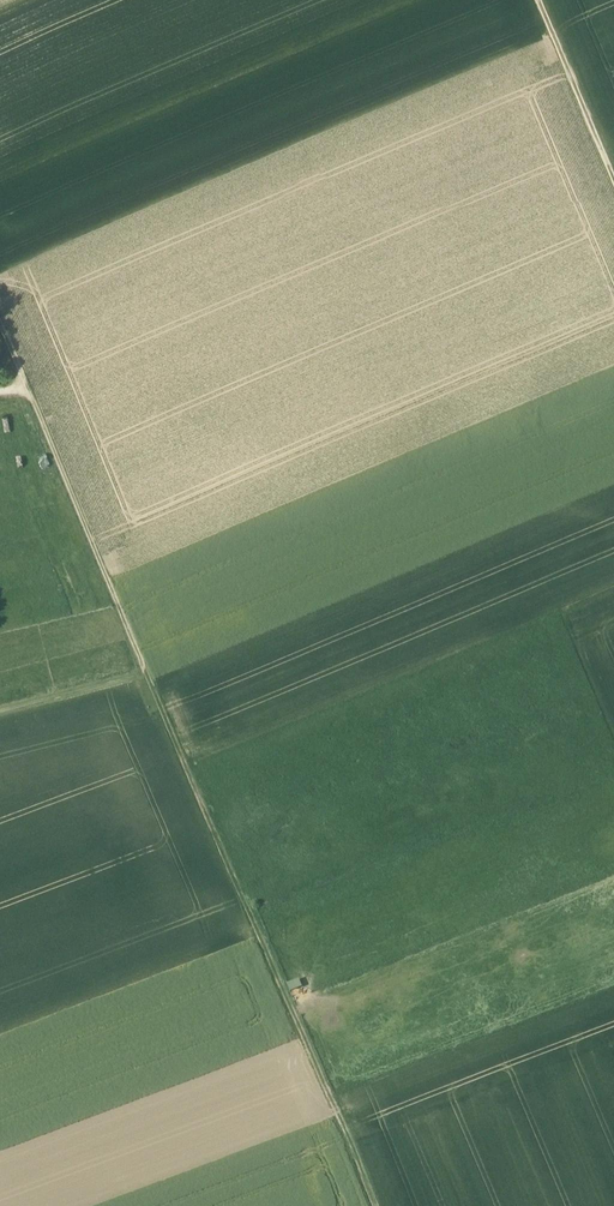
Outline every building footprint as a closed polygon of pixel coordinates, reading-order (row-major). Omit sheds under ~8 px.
[(16,433),(29,429),(26,416),(13,420),(16,433)] [(298,981),(287,986),(291,994),(302,989),(298,981)]
